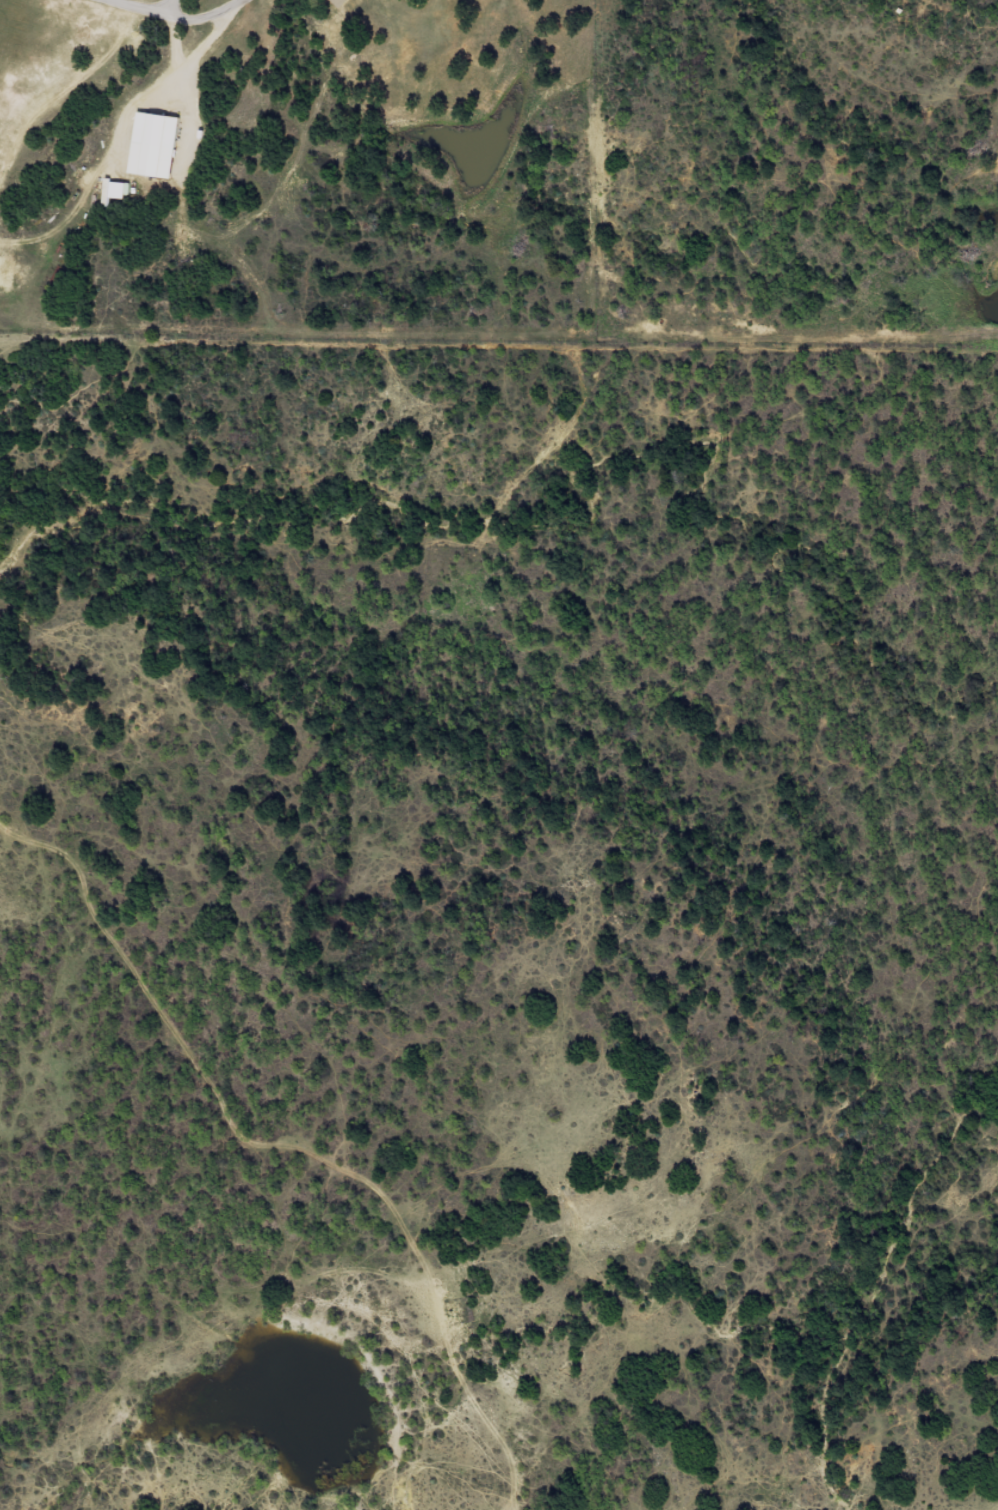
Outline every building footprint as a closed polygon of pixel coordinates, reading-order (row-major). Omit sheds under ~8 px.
[(178,148),(183,116),(139,110),(135,141),(178,148)]
